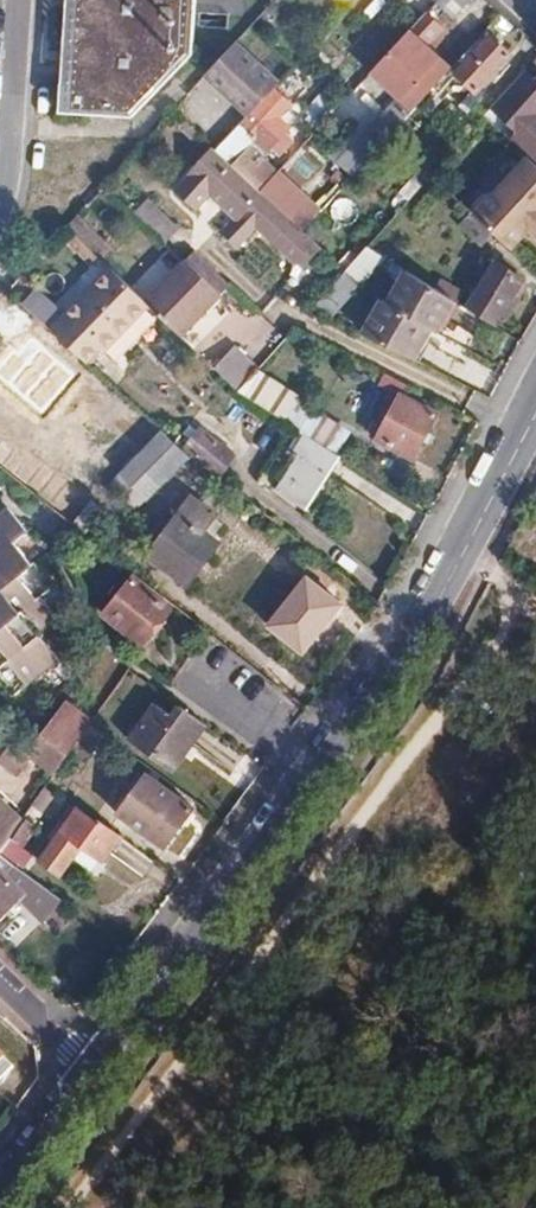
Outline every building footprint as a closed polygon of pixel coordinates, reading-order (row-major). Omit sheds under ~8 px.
[(71,84),(61,83),(59,113),(133,117),(192,54),(195,5),(196,0),(76,0),(71,84)] [(437,2),(453,17),(470,0),(439,0),(437,2)] [(434,39),(449,21),(432,6),(416,25),(434,39)] [(414,35),(361,91),(379,107),(432,51),(414,35)] [(480,36),(460,59),(466,64),(444,88),(470,112),(482,99),(478,95),(513,56),(491,37),(487,42),(480,36)] [(237,44),(206,76),(249,116),(274,89),(280,83),(237,44)] [(501,100),(506,105),(499,112),(525,135),(517,144),(526,153),(535,163),(535,62),(501,100)] [(397,101),(345,157),(355,168),(432,87),(424,79),(400,104),(397,101)] [(274,89),(249,116),(241,125),(271,153),(260,166),(229,138),(217,150),(261,190),(281,170),(290,159),(283,152),(292,143),(283,134),(287,130),(275,119),(290,104),(274,89)] [(452,102),(443,113),(454,122),(463,112),(452,102)] [(305,230),(261,190),(217,150),(216,148),(177,189),(198,208),(211,195),(237,219),(225,232),(240,246),(259,227),(297,263),(299,261),(306,266),(323,248),(305,230)] [(466,206),(471,210),(493,231),(509,245),(527,226),(535,234),(535,233),(535,163),(526,153),(491,190),(482,190),(466,206)] [(281,170),(261,190),(305,230),(324,210),(281,170)] [(153,197),(137,208),(160,239),(176,228),(153,197)] [(493,231),(471,210),(457,225),(480,246),(493,231)] [(76,216),(67,226),(111,268),(121,257),(76,216)] [(347,274),(363,285),(368,289),(388,260),(368,248),(313,310),(347,274)] [(183,261),(146,301),(150,305),(185,339),(224,299),(234,288),(194,250),(183,261)] [(497,260),(467,309),(496,326),(503,314),(508,316),(521,296),(516,292),(525,279),(497,260)] [(52,332),(88,364),(101,351),(104,354),(150,305),(146,301),(113,270),(52,332)] [(383,300),(363,334),(413,359),(431,328),(435,331),(452,300),(409,273),(391,305),(383,300)] [(347,274),(313,310),(331,319),(363,285),(347,274)] [(235,311),(224,299),(185,339),(197,350),(235,311)] [(238,346),(216,368),(238,390),(240,391),(257,372),(260,369),(238,346)] [(128,444),(148,421),(78,362),(58,384),(128,444)] [(257,372),(240,391),(257,403),(279,416),(287,421),(300,398),(257,372)] [(408,384),(386,373),(381,383),(403,393),(408,384)] [(373,437),(414,457),(435,414),(401,397),(395,408),(390,405),(373,437)] [(351,430),(300,398),(287,421),(302,432),(303,432),(308,435),(337,454),(351,430)] [(68,518),(88,493),(0,422),(0,463),(68,518)] [(119,475),(149,503),(193,456),(163,428),(119,475)] [(206,448),(212,442),(200,432),(195,439),(206,448)] [(289,453),(295,457),(308,435),(303,432),(302,432),(289,453)] [(305,507),(339,455),(337,454),(308,435),(295,457),(300,460),(279,491),(305,507)] [(206,448),(195,439),(192,437),(184,446),(222,476),(237,456),(215,438),(212,442),(206,448)] [(148,556),(188,585),(221,542),(206,531),(218,516),(192,497),(172,524),(163,517),(148,537),(157,544),(148,556)] [(11,658),(8,660),(28,685),(59,660),(40,636),(62,620),(42,595),(53,587),(34,563),(31,565),(12,540),(26,529),(8,507),(0,514),(0,644),(11,658)] [(142,643),(173,604),(135,574),(105,613),(142,643)] [(67,700),(27,754),(29,756),(38,763),(53,775),(93,720),(67,700)] [(173,766),(205,724),(181,707),(173,717),(155,704),(129,740),(147,753),(150,749),(173,766)] [(27,754),(13,743),(1,760),(17,772),(29,756),(27,754)] [(132,823),(165,846),(192,808),(155,782),(140,803),(145,807),(132,823)] [(10,838),(22,821),(0,800),(0,852),(10,838)] [(121,834),(98,818),(95,822),(73,805),(65,814),(71,819),(40,862),(57,875),(79,845),(102,861),(121,834)] [(0,852),(0,854),(15,865),(24,872),(35,857),(23,847),(38,826),(28,819),(12,840),(10,838),(0,852)] [(26,892),(7,874),(15,865),(0,854),(0,920),(26,892)] [(7,874),(26,892),(37,881),(24,872),(15,865),(7,874)] [(20,1069),(0,1049),(0,1089),(20,1069)]
